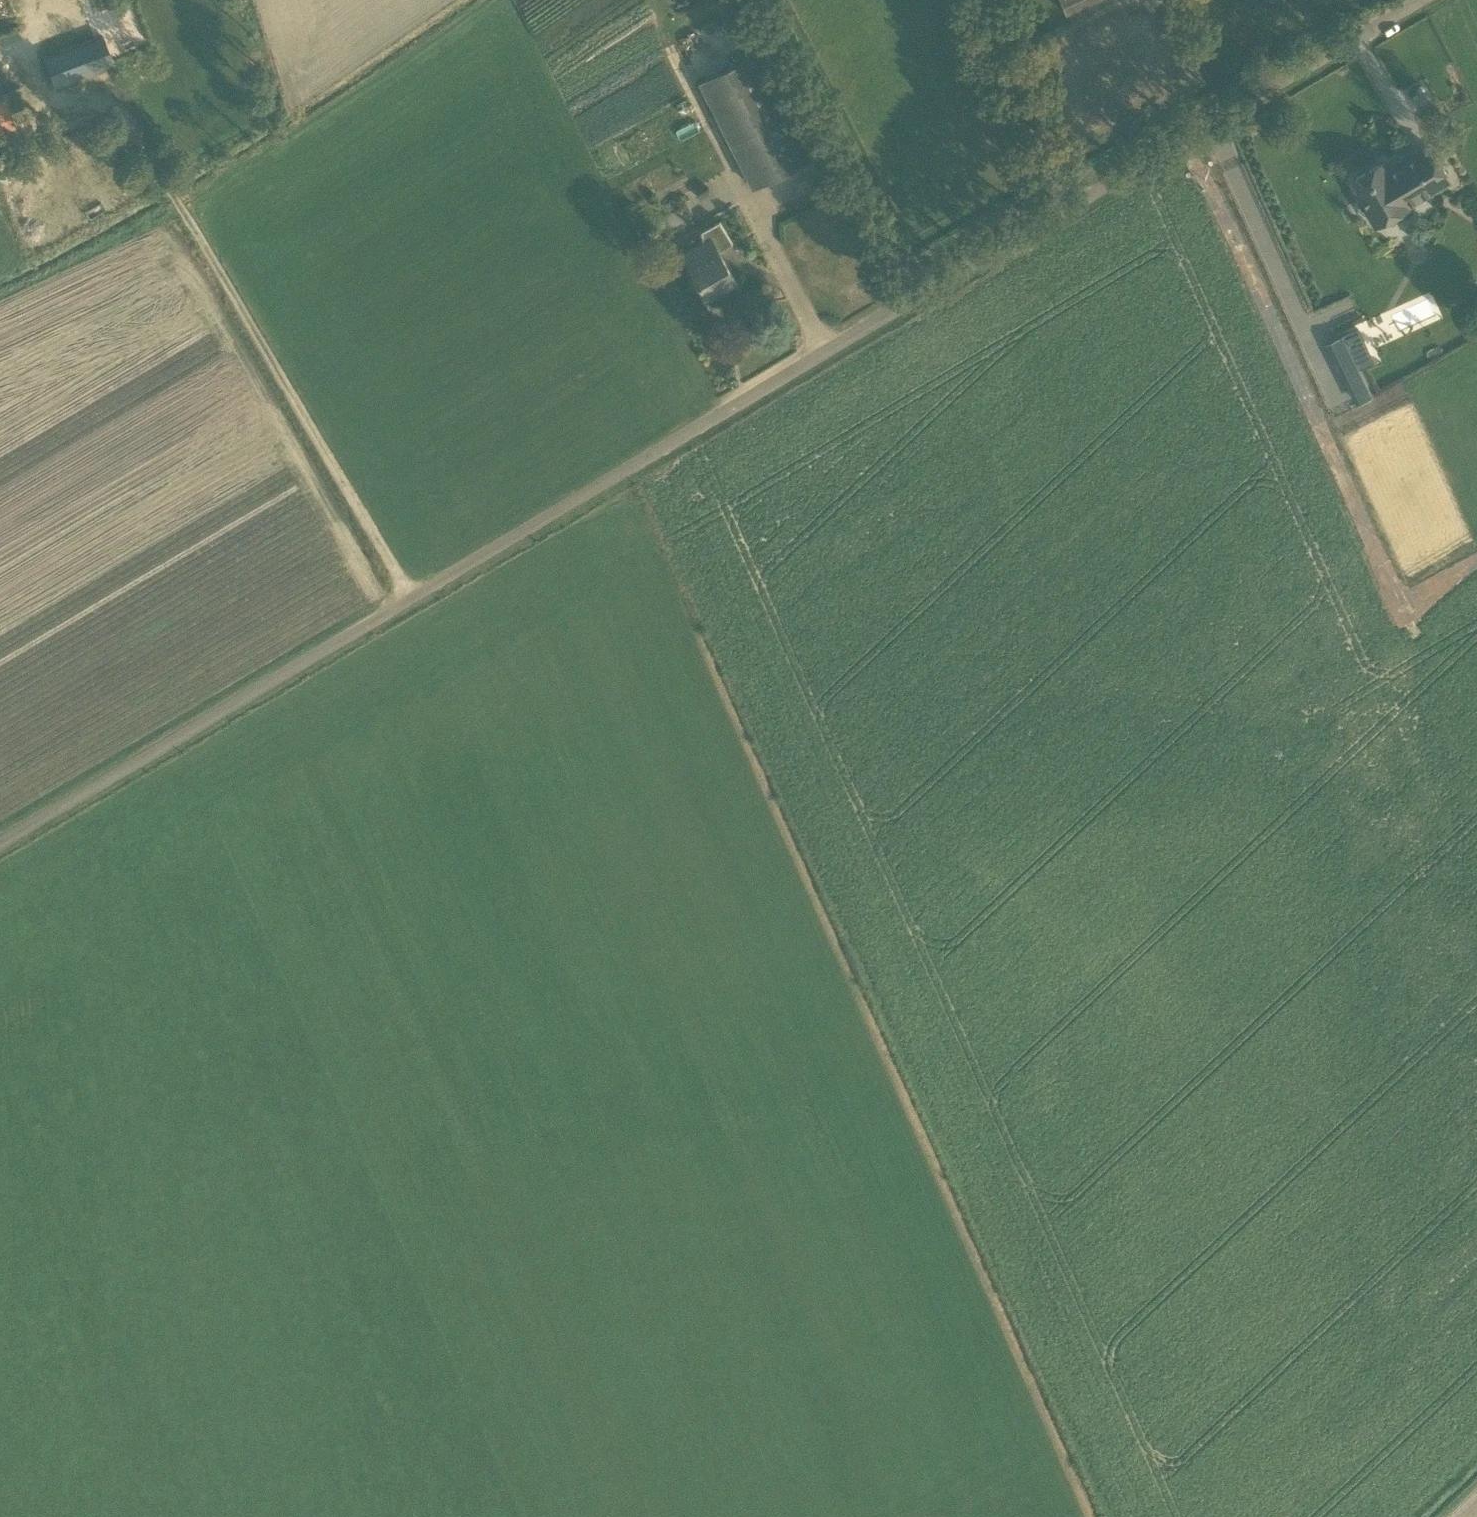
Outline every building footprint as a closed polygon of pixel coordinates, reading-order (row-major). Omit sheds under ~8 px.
[(1098,0),(1062,0),(1068,14),(1098,0)] [(56,84),(113,62),(103,36),(71,49),(70,47),(45,57),(56,84)] [(753,187),(760,184),(810,158),(756,53),(700,81),(753,187)] [(14,126),(9,110),(24,105),(18,85),(3,90),(0,82),(0,130),(14,126)] [(1452,182),(1432,147),(1388,172),(1382,162),(1354,179),(1380,223),(1409,207),(1409,206),(1452,182)] [(710,296),(737,280),(719,250),(733,242),(720,220),(707,228),(704,231),(708,239),(684,252),(710,296)] [(1344,334),(1329,341),(1354,392),(1369,384),(1361,370),(1344,334)]
